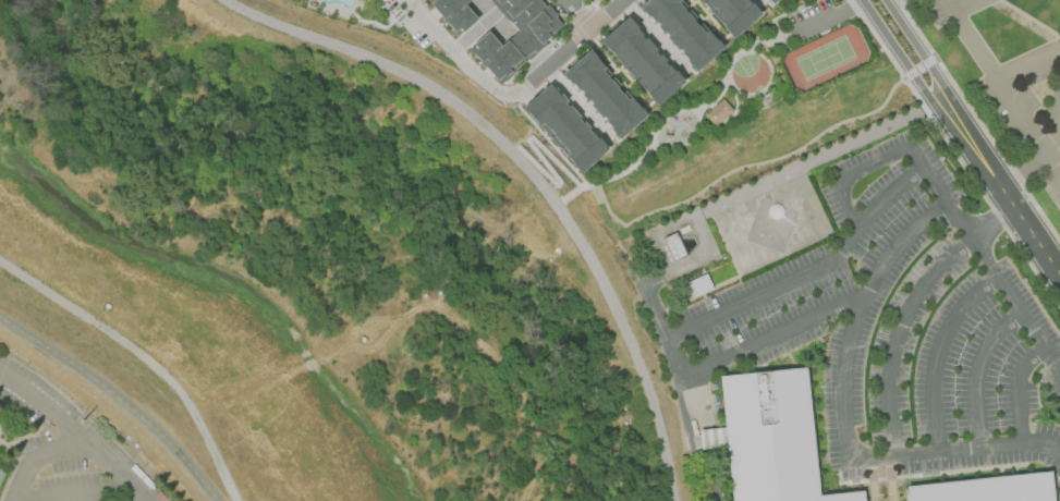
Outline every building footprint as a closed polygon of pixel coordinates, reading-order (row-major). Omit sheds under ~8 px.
[(458,33),(474,19),(461,3),(465,0),(428,0),(458,33)] [(517,29),(499,47),(486,32),(467,48),(499,84),(533,53),(534,56),(547,44),(544,40),(562,24),(541,0),(491,0),(517,29)] [(637,7),(645,0),(680,0),(678,2),(704,33),(706,30),(721,48),(694,72),(685,61),(686,60),(678,50),(677,51),(665,38),(667,37),(648,15),(647,16),(637,7)] [(724,27),(700,0),(745,0),(748,4),(751,3),(759,14),(732,39),(722,28),(724,27)] [(626,16),(642,34),(639,36),(643,39),(645,37),(656,50),(654,52),(658,56),(659,54),(666,61),(665,62),(672,72),(673,71),(683,82),(656,107),(646,96),(648,95),(609,52),(608,53),(598,41),(626,16)] [(588,50),(604,66),(600,70),(626,100),(629,98),(644,115),(617,139),(608,129),(609,127),(600,118),(599,119),(587,106),(589,105),(571,83),(570,84),(560,74),(588,50)] [(549,83),(565,100),(563,102),(565,106),(568,103),(578,117),(577,119),(581,122),(583,121),(588,127),(587,129),(596,138),(597,137),(607,148),(578,173),(569,162),(571,161),(533,119),(531,120),(521,108),(549,83)] [(722,98),(732,110),(724,117),(714,126),(704,114),(722,98)] [(662,239),(672,261),(686,256),(675,232),(662,239)] [(866,493),(823,498),(808,368),(721,378),(726,426),(733,500),(867,500),(866,493)] [(1055,474),(909,488),(910,500),(1057,500),(1055,474)]
